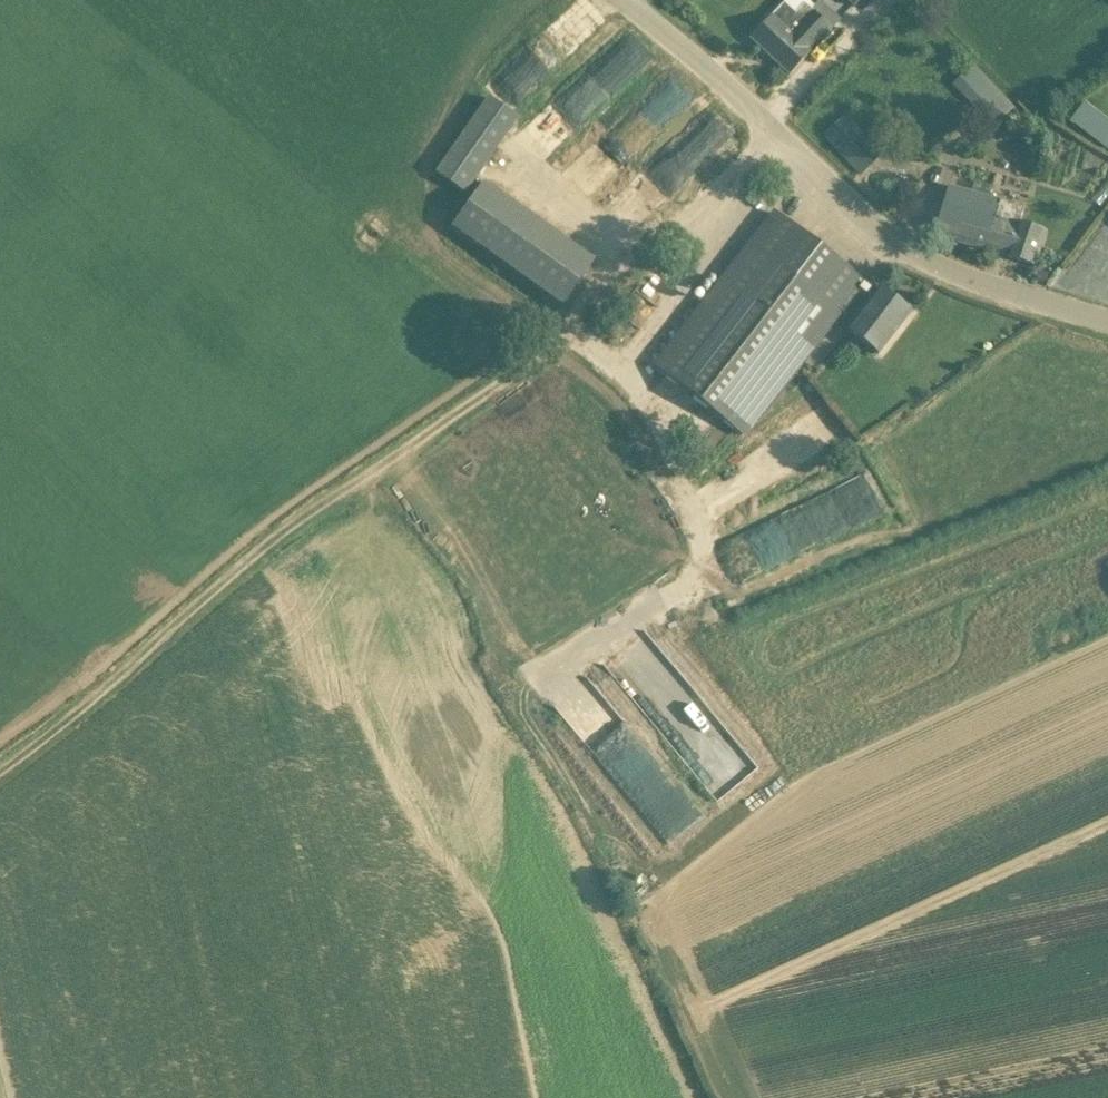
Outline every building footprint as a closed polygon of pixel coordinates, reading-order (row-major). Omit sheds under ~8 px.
[(811,11),(809,9),(804,4),(795,13),(784,3),(750,38),(769,55),(768,56),(770,57),(788,74),(789,75),(790,75),(832,30),(831,30),(840,20),(820,1),(811,11)] [(994,127),(1017,107),(977,65),(955,85),(994,127)] [(436,172),(466,192),(518,119),(488,98),(436,172)] [(1076,125),(1090,136),(1104,118),(1086,105),(1072,122),(1076,125)] [(871,127),(862,136),(845,117),(825,135),(861,175),(881,156),(878,153),(887,145),(871,127)] [(561,303),(592,255),(475,180),(444,228),(561,303)] [(1008,257),(1037,267),(1047,231),(1023,224),(1027,209),(1003,202),(1003,201),(990,197),(993,185),(977,181),(974,192),(951,185),(937,236),(1007,260),(1008,257)] [(840,310),(853,320),(876,291),(778,214),(657,369),(743,435),(793,371),(840,310)] [(876,291),(853,320),(846,330),(878,355),(911,312),(879,288),(876,291)] [(867,476),(819,491),(833,533),(880,519),(867,476)]
